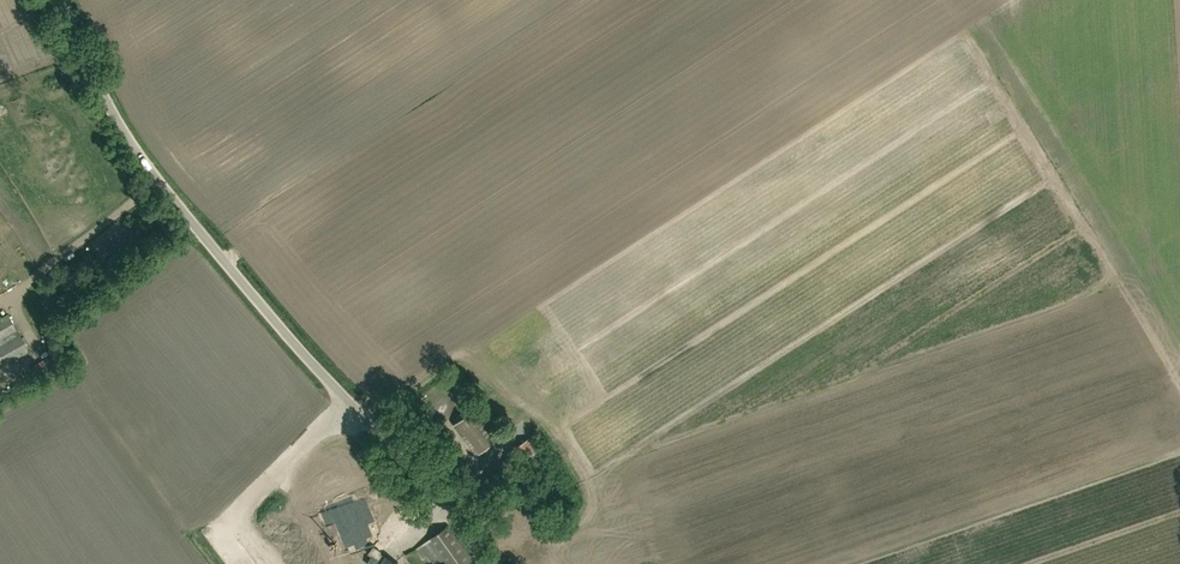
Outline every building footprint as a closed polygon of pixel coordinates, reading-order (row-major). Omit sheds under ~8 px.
[(44,100),(51,97),(44,85),(38,89),(44,100)] [(28,350),(7,315),(0,319),(0,366),(28,350)] [(499,430),(490,419),(491,419),(480,405),(469,413),(453,425),(477,455),(492,443),(501,436),(497,431),(499,430)] [(525,459),(539,450),(531,438),(517,447),(525,459)] [(523,472),(508,457),(476,489),(492,504),(523,472)] [(335,512),(333,513),(336,521),(341,534),(350,530),(355,543),(357,548),(367,544),(364,538),(371,536),(366,524),(373,521),(370,513),(367,508),(364,500),(353,505),(351,499),(339,504),(340,505),(333,508),(335,512)] [(224,534),(232,527),(222,516),(215,523),(224,534)] [(472,559),(449,526),(429,540),(446,563),(465,563),(472,559)] [(279,563),(290,563),(276,547),(270,552),(279,563)]
